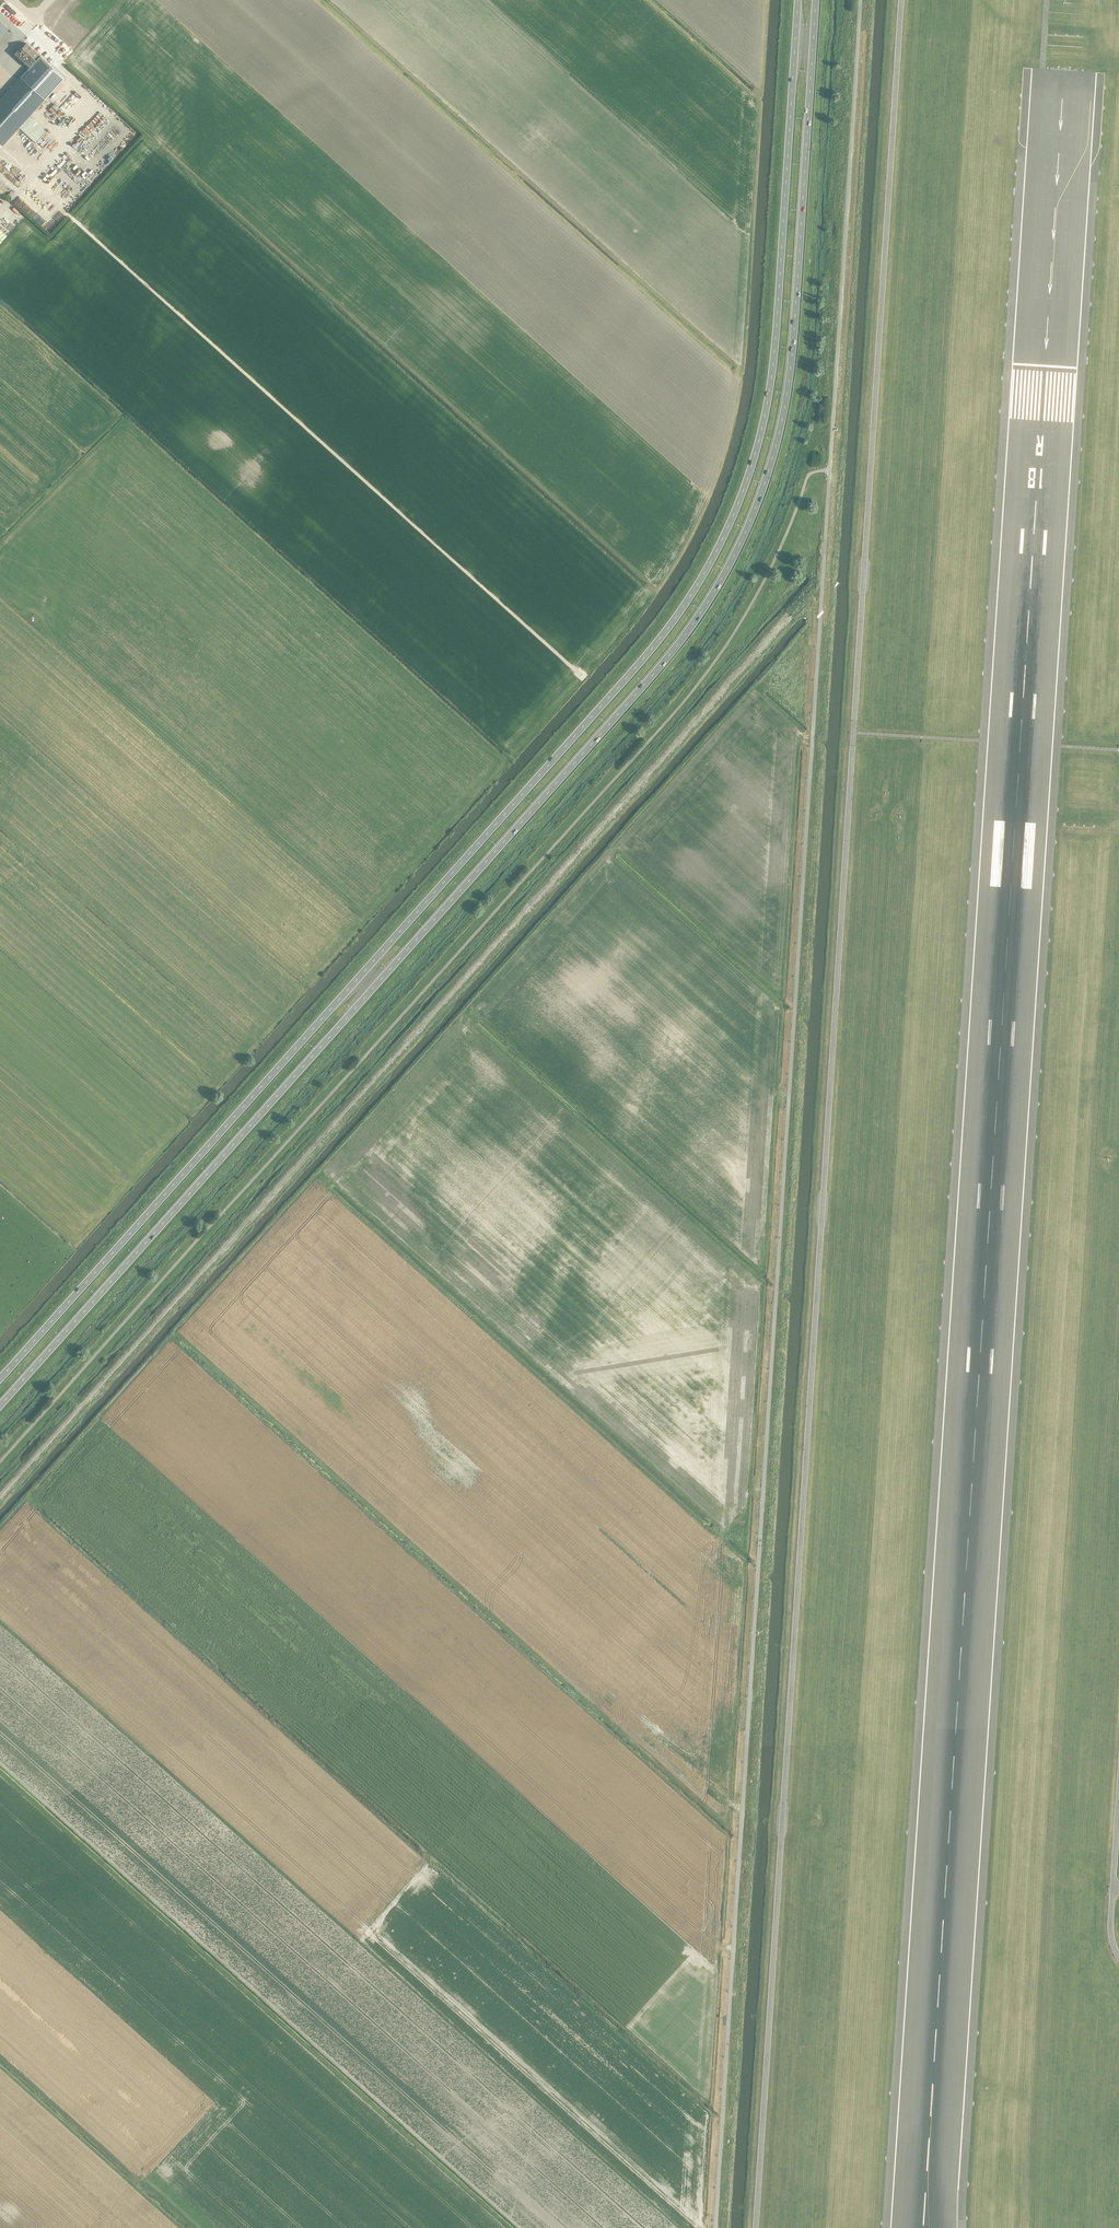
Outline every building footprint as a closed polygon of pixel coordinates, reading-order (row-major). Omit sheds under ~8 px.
[(9,29),(0,21),(0,38),(9,29)] [(28,60),(29,60),(33,63),(39,56),(36,52),(36,51),(26,42),(18,51),(28,60)] [(39,56),(33,63),(0,99),(0,146),(1,147),(19,128),(35,142),(46,131),(30,116),(65,78),(40,55),(39,56)] [(54,113),(60,107),(55,103),(49,109),(54,113)] [(58,128),(63,120),(60,118),(55,126),(58,128)]
